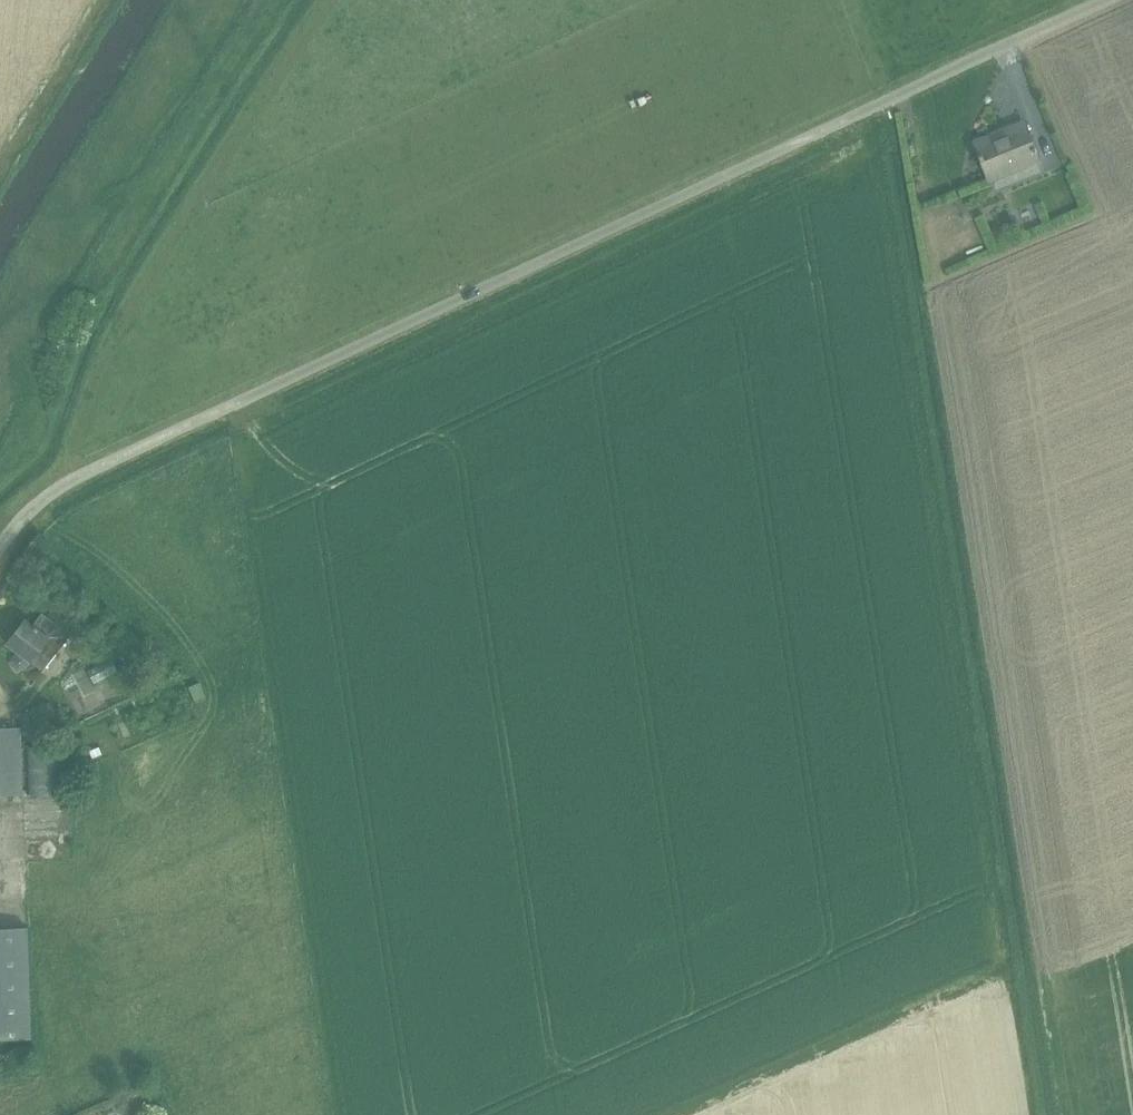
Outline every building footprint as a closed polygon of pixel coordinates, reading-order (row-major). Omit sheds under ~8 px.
[(974,145),(982,165),(988,181),(1040,161),(1024,122),(1004,130),(1005,132),(974,145)] [(26,620),(7,644),(17,652),(11,660),(12,666),(18,671),(24,670),(30,662),(42,672),(70,637),(57,627),(58,625),(43,613),(33,626),(26,620)] [(21,750),(20,728),(0,729),(0,796),(23,795),(21,750)] [(27,747),(29,796),(60,794),(57,745),(27,747)] [(31,1039),(27,927),(0,928),(0,1040),(31,1039)]
